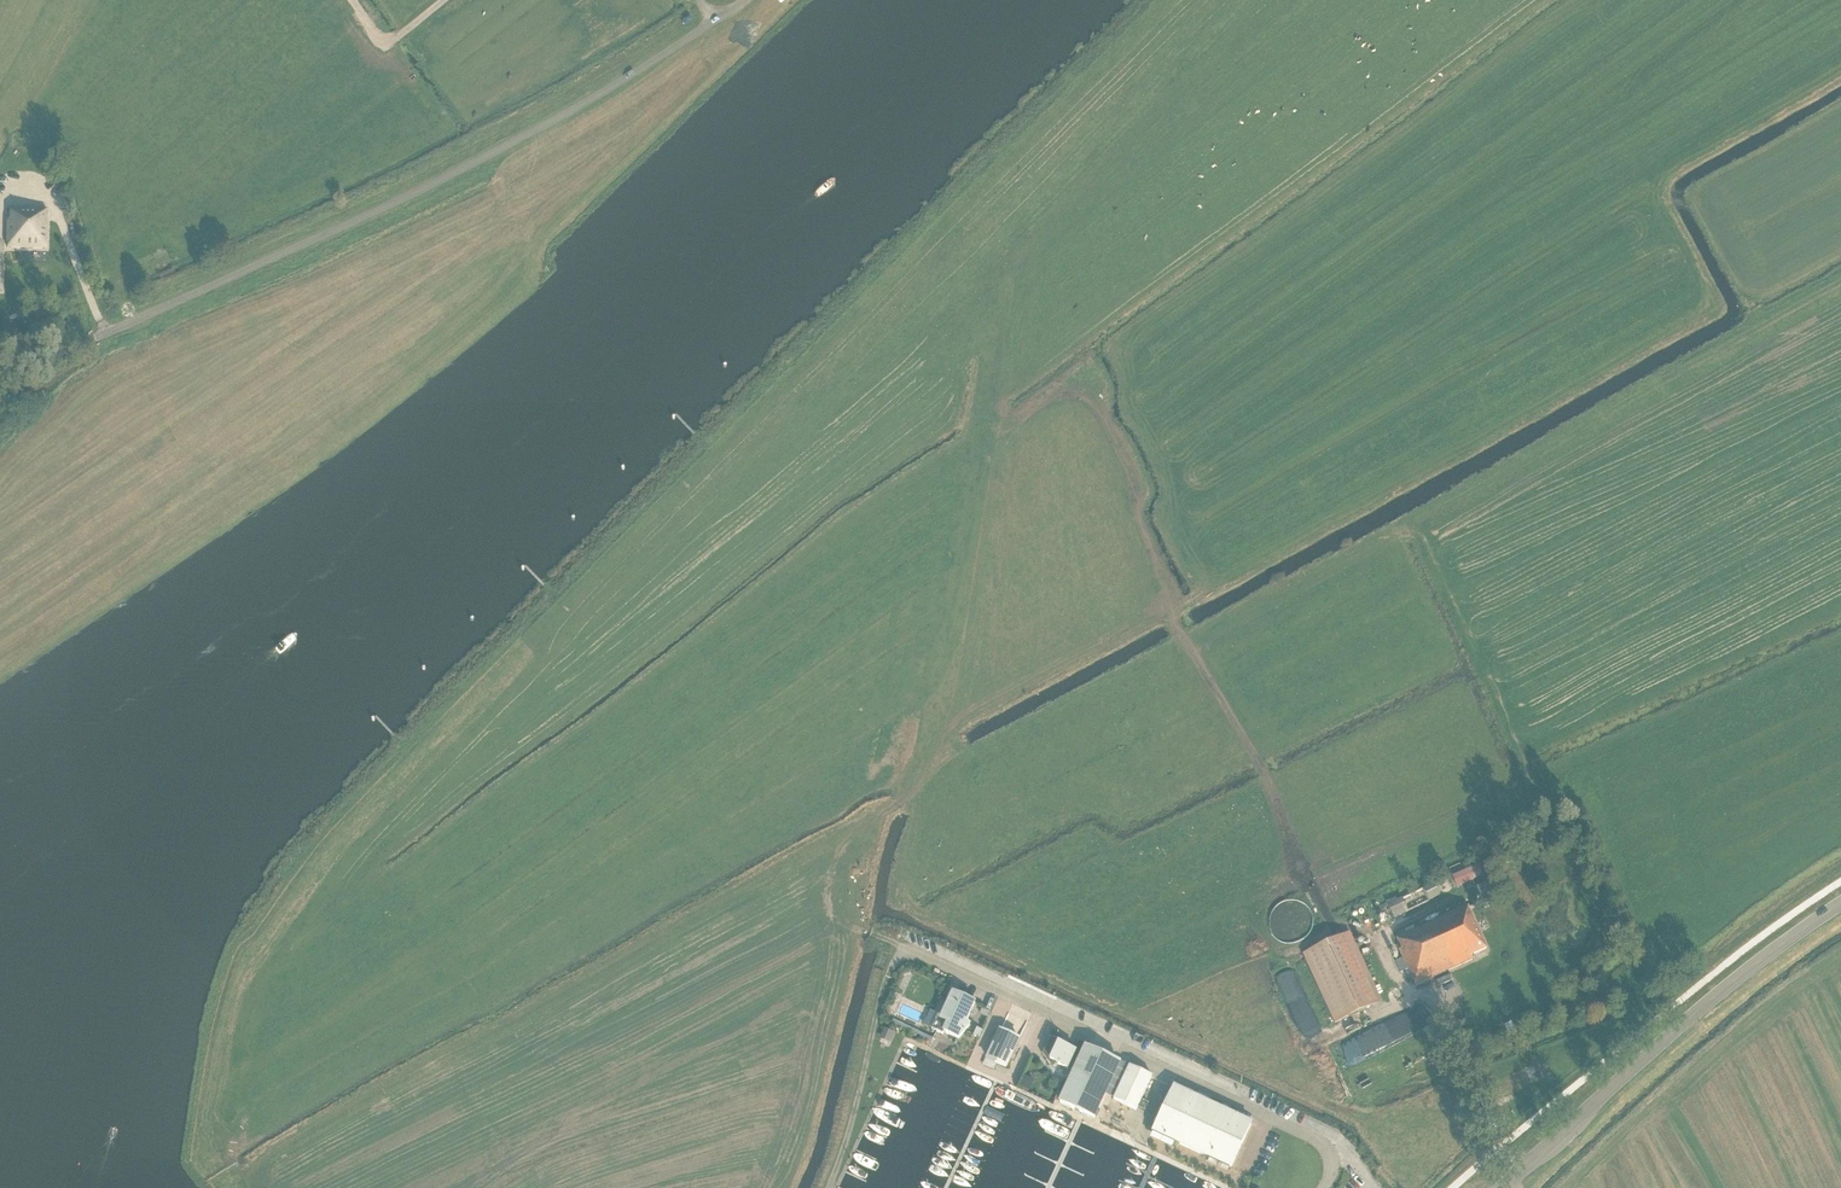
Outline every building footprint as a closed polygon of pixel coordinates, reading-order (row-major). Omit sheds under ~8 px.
[(46,248),(47,210),(10,209),(10,219),(8,219),(7,248),(46,248)] [(1483,876),(1478,864),(1452,877),(1457,888),(1483,876)] [(1433,883),(1421,888),(1427,901),(1439,896),(1433,883)] [(1395,897),(1385,902),(1393,918),(1408,911),(1401,898),(1397,900),(1395,897)] [(1462,908),(1461,904),(1453,907),(1455,911),(1397,937),(1402,949),(1399,950),(1403,958),(1395,961),(1400,972),(1405,970),(1407,975),(1410,974),(1415,985),(1472,960),(1470,956),(1487,949),(1468,906),(1462,908)] [(1348,932),(1301,955),(1333,1023),(1380,1001),(1348,932)] [(967,1021),(975,1003),(952,992),(941,1016),(938,1014),(931,1029),(943,1034),(944,1032),(958,1039),(970,1025),(967,1021)] [(880,1036),(891,1040),(896,1030),(885,1026),(880,1036)] [(1006,1067),(1019,1039),(1000,1030),(987,1058),(1006,1067)] [(1075,1051),(1059,1043),(1059,1042),(1050,1037),(1043,1054),(1053,1068),(1058,1065),(1067,1069),(1068,1067),(1075,1070),(1059,1103),(1094,1118),(1119,1063),(1085,1047),(1087,1044),(1080,1041),(1075,1051)] [(1137,1112),(1153,1078),(1129,1067),(1114,1101),(1137,1112)] [(1173,1087),(1153,1131),(1230,1168),(1251,1123),(1173,1087)]
